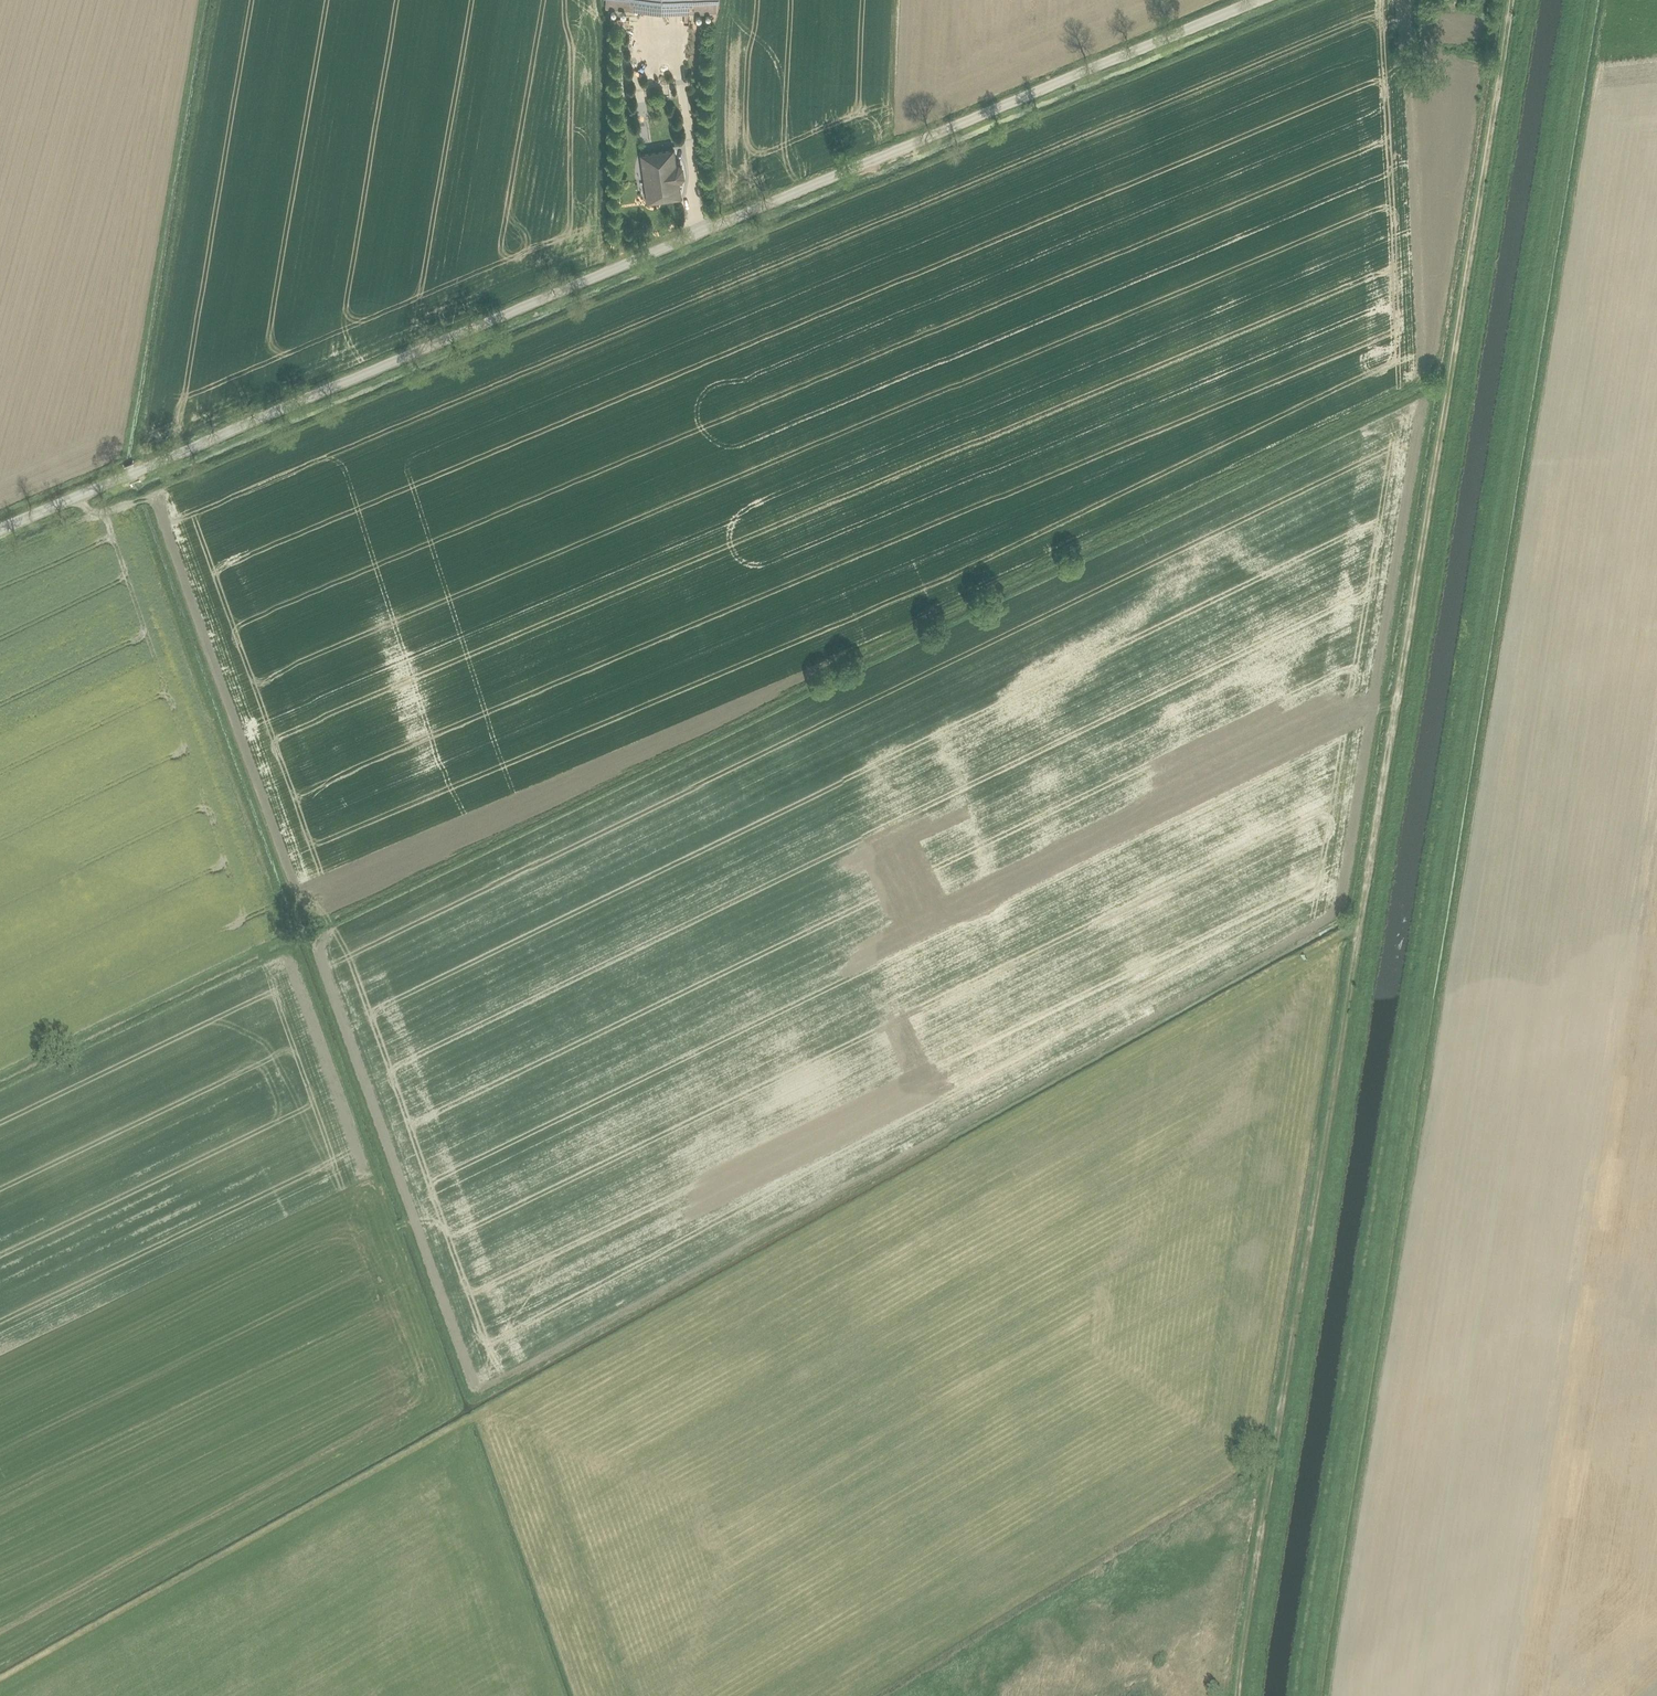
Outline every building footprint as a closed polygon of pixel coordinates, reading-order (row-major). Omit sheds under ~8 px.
[(606,9),(715,13),(715,0),(606,0),(606,9)] [(638,153),(645,200),(679,195),(672,148),(638,153)]
